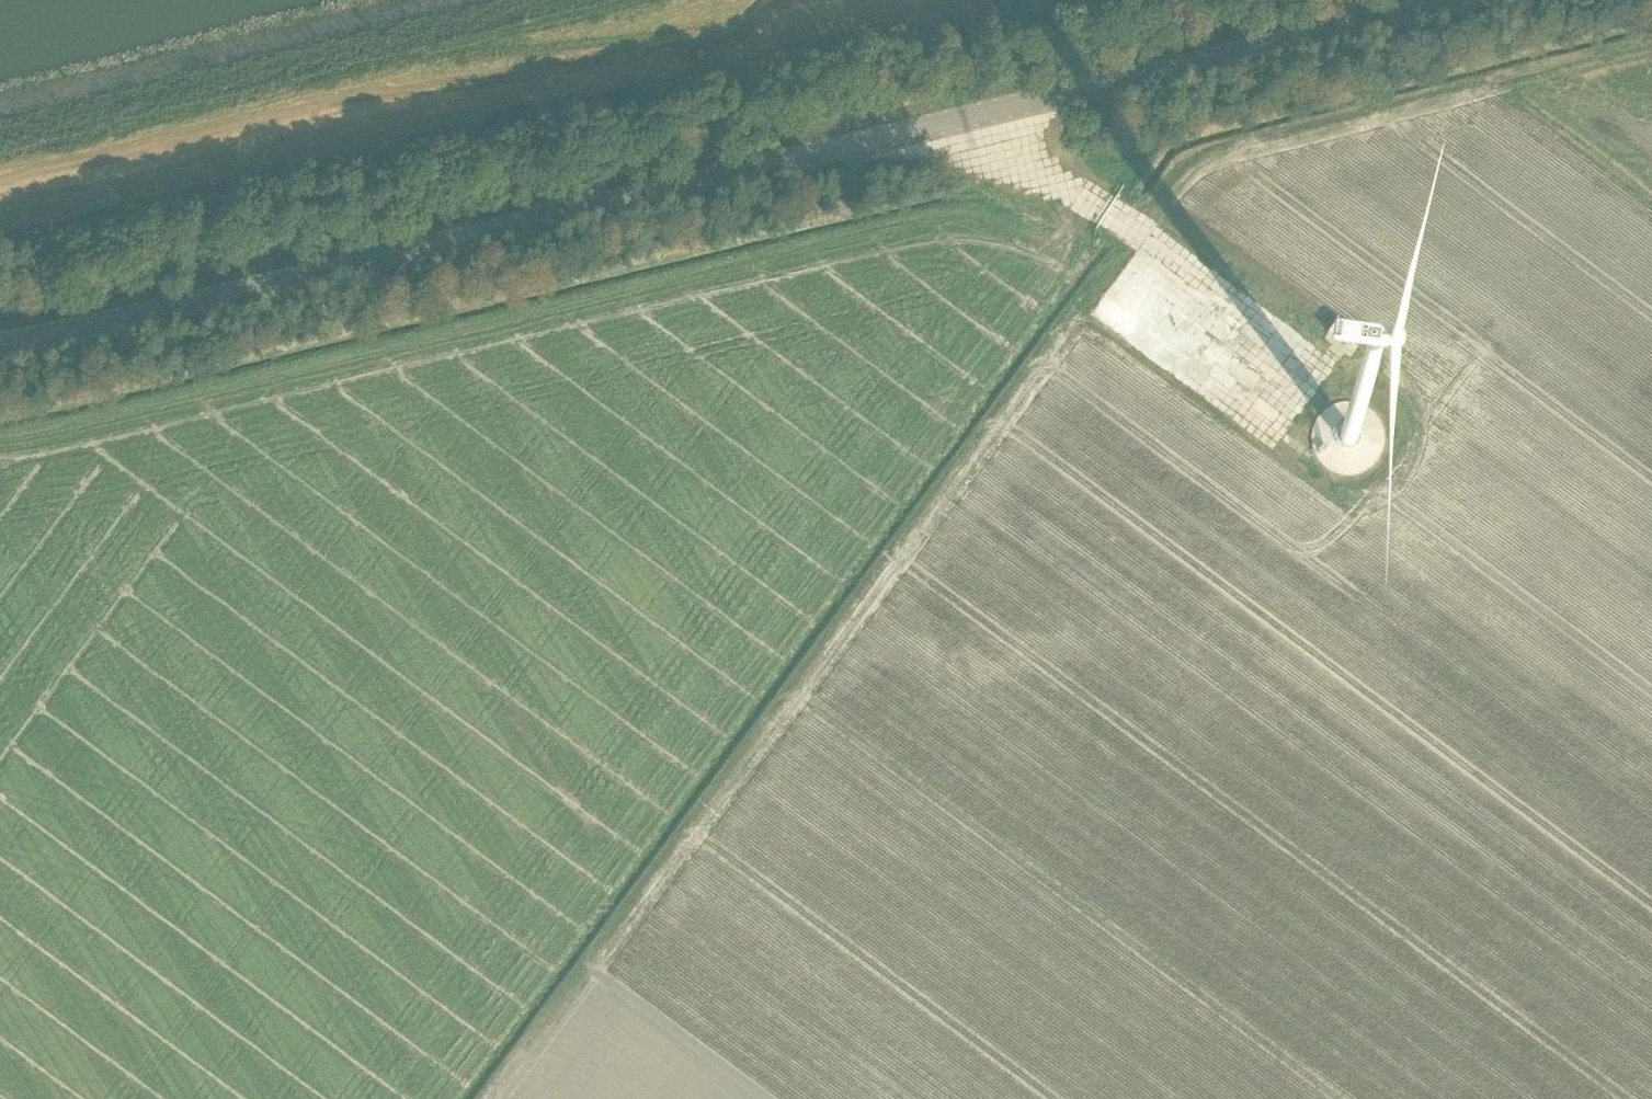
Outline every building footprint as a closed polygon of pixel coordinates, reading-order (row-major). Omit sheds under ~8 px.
[(1341,428),(1340,428),(1339,429),(1338,430),(1338,431),(1337,432),(1337,433),(1336,434),(1336,435),(1336,436),(1336,437),(1336,438),(1336,439),(1336,441),(1336,442),(1337,443),(1337,444),(1338,445),(1338,446),(1339,446),(1340,447),(1341,448),(1342,449),(1343,450),(1345,450),(1346,450),(1347,451),(1348,451),(1349,451),(1350,451),(1351,450),(1352,450),(1353,450),(1354,449),(1355,449),(1356,448),(1357,447),(1358,447),(1359,446),(1359,445),(1360,444),(1360,443),(1361,442),(1361,441),(1361,440),(1361,439),(1361,437),(1361,436),(1361,435),(1361,434),(1360,433),(1360,432),(1359,431),(1359,430),(1358,429),(1357,428),(1356,428),(1355,427),(1354,426),(1352,426),(1351,425),(1350,425),(1349,425),(1348,425),(1347,425),(1346,425),(1345,426),(1344,426),(1343,426),(1342,427),(1341,428)]
